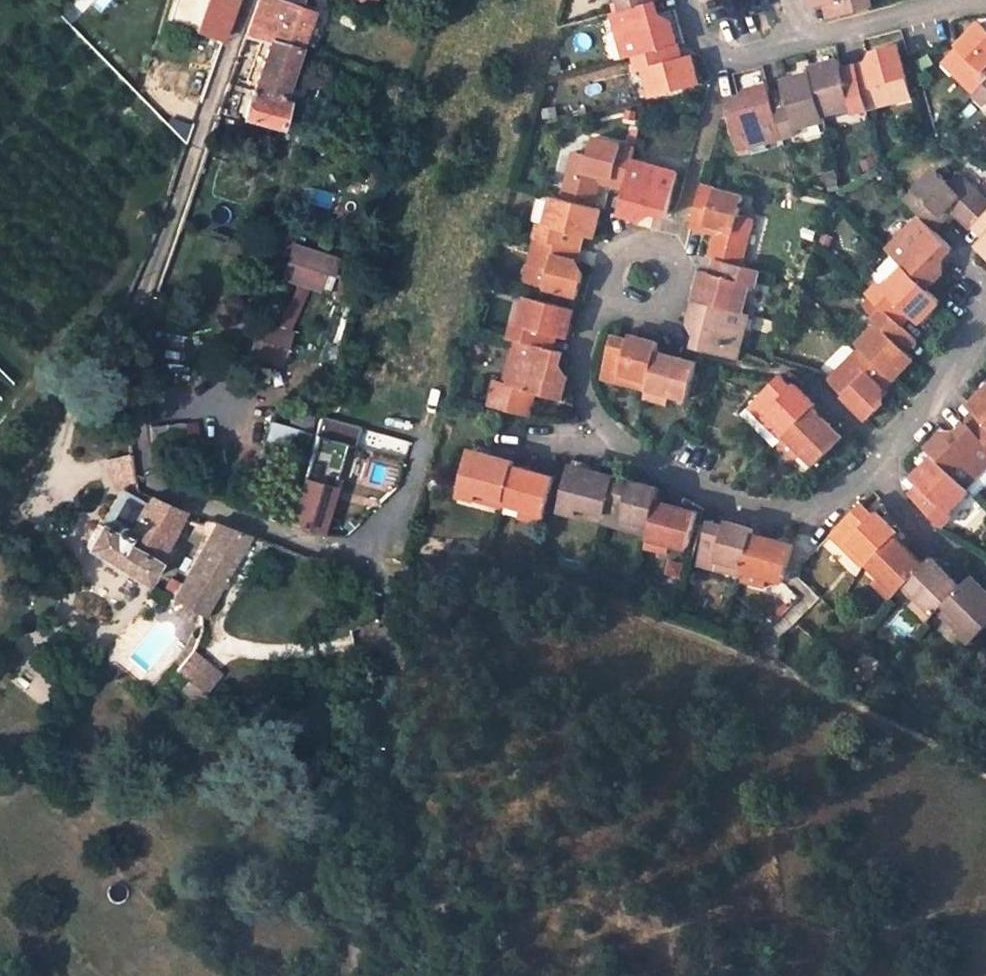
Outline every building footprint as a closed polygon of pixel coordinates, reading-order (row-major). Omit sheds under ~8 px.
[(50,1),(59,9),(67,0),(51,0),(50,1)] [(90,0),(67,0),(59,9),(70,21),(90,0)] [(171,21),(195,30),(206,0),(178,0),(171,21)] [(195,30),(222,39),(237,0),(206,0),(195,30)] [(311,12),(302,9),(305,0),(257,0),(245,33),(269,39),(299,46),(311,12)] [(623,10),(657,1),(657,0),(620,0),(623,10)] [(871,0),(813,0),(815,6),(837,1),(841,15),(873,6),(871,0)] [(614,12),(621,39),(628,37),(633,55),(635,54),(669,46),(678,43),(673,21),(662,24),(657,1),(623,10),(614,12)] [(313,52),(321,25),(315,22),(318,14),(311,12),(299,46),(313,52)] [(983,22),(949,56),(960,68),(955,73),(976,94),(985,84),(985,25),(983,22)] [(278,126),(286,100),(282,99),(299,46),(269,39),(252,92),(250,91),(242,117),(278,126)] [(682,58),(678,43),(669,46),(673,60),(682,58)] [(868,109),(894,101),(893,95),(910,90),(897,44),(877,49),(879,59),(857,66),(859,74),(868,109)] [(635,54),(640,69),(646,68),(653,95),(694,85),(691,73),(696,72),(692,56),(682,58),(673,60),(669,46),(635,54)] [(185,100),(199,105),(214,60),(201,55),(185,100)] [(944,61),(955,73),(960,68),(949,56),(944,61)] [(859,74),(845,78),(842,69),(839,60),(824,64),(826,70),(813,73),(815,78),(824,114),(852,107),(853,113),(868,109),(859,74)] [(824,64),(812,67),(813,73),(826,70),(824,64)] [(857,66),(842,69),(845,78),(859,74),(857,66)] [(700,84),(696,72),(691,73),(694,85),(700,84)] [(813,73),(799,77),(800,81),(815,78),(813,73)] [(799,77),(784,81),(787,91),(789,100),(775,104),(782,130),(784,137),(799,132),(797,127),(826,120),(824,114),(815,78),(800,81),(799,77)] [(976,94),(985,103),(985,84),(976,94)] [(770,85),(748,91),(750,101),(728,107),(739,149),(766,142),(765,135),(782,130),(775,104),(773,94),(770,85)] [(912,97),(910,90),(893,95),(894,101),(912,97)] [(787,91),(773,94),(775,104),(789,100),(787,91)] [(766,142),(784,137),(782,130),(765,135),(766,142)] [(636,148),(594,138),(589,156),(575,152),(564,198),(594,205),(600,182),(626,188),(631,167),(633,161),(636,148)] [(391,161),(361,152),(359,160),(390,167),(391,161)] [(650,165),(633,161),(631,167),(648,172),(650,165)] [(620,213),(641,219),(644,209),(667,214),(678,172),(650,165),(648,172),(631,167),(626,188),(620,213)] [(960,173),(950,183),(937,169),(906,201),(922,216),(936,230),(955,210),(973,228),(975,225),(983,218),(985,215),(985,198),(960,173)] [(740,265),(753,218),(738,214),(743,197),(702,186),(692,225),(717,232),(711,258),(718,259),(727,262),(740,265)] [(555,195),(548,224),(542,222),(538,237),(570,246),(574,232),(585,235),(595,237),(599,222),(594,220),(596,206),(594,205),(564,198),(555,195)] [(599,222),(602,208),(596,206),(594,220),(599,222)] [(928,288),(944,271),(937,264),(944,256),(953,247),(936,230),(922,216),(902,237),(907,241),(894,255),(906,267),(928,288)] [(985,236),(985,235),(985,222),(983,218),(975,225),(985,236)] [(582,248),(585,235),(574,232),(570,246),(582,248)] [(538,237),(531,264),(537,266),(533,283),(579,294),(585,274),(576,271),(582,248),(570,246),(538,237)] [(902,237),(889,250),(894,255),(907,241),(902,237)] [(724,275),(727,262),(718,259),(715,273),(724,275)] [(743,311),(751,283),(757,284),(761,270),(740,265),(727,262),(724,275),(715,273),(704,270),(701,286),(705,287),(702,301),(743,311)] [(526,282),(533,283),(537,266),(531,264),(526,282)] [(896,318),(906,307),(914,315),(920,321),(931,310),(928,306),(937,297),(928,288),(906,267),(886,287),(882,283),(872,294),(887,309),(896,318)] [(528,296),(521,324),(515,322),(511,337),(521,340),(545,347),(549,332),(559,334),(569,337),(572,322),(566,320),(570,307),(528,296)] [(931,310),(941,301),(937,297),(928,306),(931,310)] [(738,358),(745,330),(739,329),(743,311),(702,301),(698,300),(692,321),(701,323),(695,347),(738,358)] [(572,322),(576,308),(570,307),(566,320),(572,322)] [(904,326),(914,315),(906,307),(896,318),(904,326)] [(905,369),(916,357),(902,342),(911,332),(904,326),(896,318),(887,309),(877,320),(880,322),(860,344),(863,347),(891,375),(901,365),(905,369)] [(745,330),(749,313),(743,311),(739,329),(745,330)] [(291,331),(261,322),(251,354),(282,363),(291,331)] [(555,349),(559,334),(549,332),(545,347),(555,349)] [(659,346),(615,335),(605,375),(621,379),(623,372),(650,379),(657,351),(659,346)] [(558,374),(564,352),(555,349),(545,347),(521,340),(514,368),(521,369),(517,384),(510,383),(497,379),(490,404),(528,414),(535,391),(562,398),(568,377),(558,374)] [(869,419),(885,402),(879,396),(895,379),(891,375),(863,347),(843,368),(847,372),(834,386),(869,419)] [(689,398),(698,362),(657,351),(650,379),(648,386),(671,393),(689,398)] [(895,379),(905,369),(901,365),(891,375),(895,379)] [(521,369),(514,368),(510,383),(517,384),(521,369)] [(843,368),(830,381),(834,386),(847,372),(843,368)] [(621,379),(648,386),(650,379),(623,372),(621,379)] [(788,433),(815,407),(794,387),(782,375),(775,382),(746,413),(778,444),(782,440),(788,433)] [(668,401),(671,393),(648,386),(646,395),(668,401)] [(985,393),(974,403),(980,410),(985,416),(985,395),(985,393)] [(844,436),(815,407),(788,433),(782,440),(798,457),(805,450),(818,462),(844,436)] [(969,421),(977,429),(985,419),(985,416),(980,410),(969,421)] [(977,429),(985,438),(985,419),(977,429)] [(976,468),(981,474),(985,469),(985,438),(977,429),(969,421),(953,439),(946,432),(930,448),(937,455),(941,459),(963,481),(976,468)] [(153,456),(187,453),(184,424),(150,427),(153,456)] [(346,441),(314,432),(288,521),(321,534),(346,441)] [(516,466),(487,459),(490,449),(473,444),(460,494),(477,499),(479,492),(507,498),(516,466)] [(937,455),(928,465),(932,469),(941,459),(937,455)] [(920,501),(944,525),(955,515),(951,511),(972,490),(968,487),(963,481),(941,459),(932,469),(928,465),(917,477),(924,484),(930,490),(920,501)] [(591,464),(575,460),(561,510),(578,514),(580,506),(608,513),(617,480),(588,473),(591,464)] [(523,506),(544,511),(554,477),(516,466),(507,498),(506,502),(523,506)] [(968,487),(981,474),(976,468),(963,481),(968,487)] [(981,474),(968,487),(972,490),(977,496),(985,487),(985,469),(981,474)] [(605,521),(623,526),(625,518),(652,525),(658,500),(660,492),(617,480),(608,513),(605,521)] [(913,495),(920,501),(930,490),(924,484),(913,495)] [(122,489),(106,516),(118,524),(113,531),(102,524),(99,523),(86,545),(145,580),(183,511),(137,489),(127,492),(122,489)] [(477,499),(505,506),(506,502),(507,498),(479,492),(477,499)] [(670,543),(688,548),(698,511),(658,500),(652,525),(650,533),(648,537),(670,543)] [(834,532),(847,544),(852,540),(871,559),(896,535),(863,503),(834,532)] [(523,506),(520,514),(542,520),(544,511),(523,506)] [(578,514),(605,521),(608,513),(580,506),(578,514)] [(113,531),(118,524),(106,516),(102,524),(113,531)] [(623,526),(650,533),(652,525),(625,518),(623,526)] [(248,534),(215,521),(174,598),(203,615),(248,534)] [(754,534),(710,523),(700,561),(717,566),(718,559),(745,566),(754,534)] [(785,580),(794,545),(754,534),(745,566),(744,573),(742,581),(765,587),(767,576),(785,580)] [(882,574),(898,591),(906,583),(925,565),(896,535),(871,559),(869,561),(882,574)] [(668,552),(670,543),(648,537),(646,546),(668,552)] [(847,544),(866,564),(869,561),(871,559),(852,540),(847,544)] [(920,596),(936,613),(941,608),(947,602),(963,586),(933,556),(925,565),(906,583),(920,596)] [(717,566),(744,573),(745,566),(718,559),(717,566)] [(882,574),(876,580),(891,597),(898,591),(882,574)] [(974,641),(985,628),(985,594),(970,578),(963,586),(947,602),(967,622),(961,628),(974,641)] [(920,596),(913,603),(929,619),(936,613),(920,596)] [(941,608),(961,628),(967,622),(947,602),(941,608)] [(179,667),(202,684),(210,673),(187,656),(179,667)]
